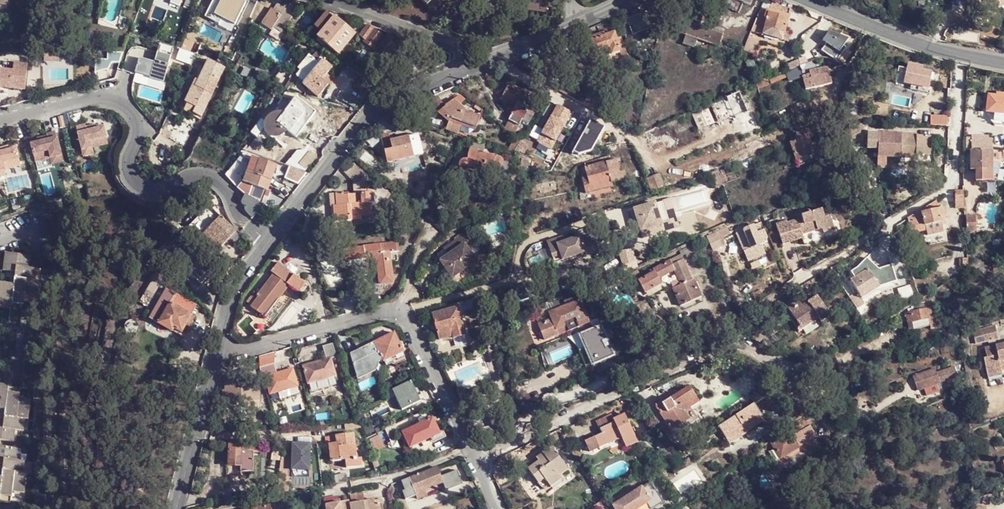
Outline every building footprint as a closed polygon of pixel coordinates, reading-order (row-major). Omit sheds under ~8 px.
[(435,0),(418,0),(426,9),(435,0)] [(686,0),(665,0),(665,1),(682,9),(686,0)] [(734,0),(727,0),(724,8),(742,16),(746,5),(734,0)] [(746,5),(753,8),(757,0),(734,0),(746,5)] [(994,12),(1003,6),(1003,0),(986,0),(994,12)] [(783,33),(791,10),(771,4),(763,27),(783,33)] [(768,12),(764,10),(753,32),(780,42),(783,33),(763,27),(768,12)] [(284,30),(293,16),(287,12),(278,25),(284,30)] [(651,29),(645,12),(628,19),(634,36),(651,29)] [(338,55),(354,35),(334,18),(333,20),(326,14),(314,29),(321,35),(317,39),(338,55)] [(719,47),(723,35),(680,19),(675,31),(719,47)] [(374,30),(375,29),(367,27),(359,37),(365,42),(374,30)] [(374,30),(365,42),(363,44),(372,50),(382,36),(374,30)] [(831,30),(818,49),(835,60),(847,41),(831,30)] [(620,51),(614,33),(604,36),(603,33),(587,39),(587,41),(585,42),(590,56),(610,49),(612,54),(620,51)] [(407,40),(397,37),(390,46),(384,54),(399,65),(407,55),(400,49),(407,40)] [(384,54),(390,46),(384,42),(375,53),(381,57),(384,54)] [(714,59),(709,44),(697,49),(702,63),(714,59)] [(156,48),(152,62),(137,57),(133,74),(163,83),(172,52),(156,48)] [(853,53),(846,48),(837,60),(845,65),(853,53)] [(381,57),(377,62),(392,74),(399,65),(384,54),(381,57)] [(322,81),(334,67),(325,58),(320,64),(311,73),(307,79),(314,85),(309,91),(318,98),(328,86),(322,81)] [(307,69),(311,73),(320,64),(314,60),(307,69)] [(790,72),(798,68),(801,67),(799,60),(787,65),(790,72)] [(207,61),(196,81),(193,87),(190,85),(181,102),(193,109),(191,113),(198,117),(222,70),(207,61)] [(27,66),(14,64),(13,72),(0,70),(0,87),(24,91),(27,66)] [(928,88),(932,73),(922,71),(923,68),(908,64),(906,70),(900,68),(896,81),(912,85),(912,87),(921,89),(922,86),(928,88)] [(790,80),(801,75),(798,68),(790,72),(787,73),(790,80)] [(831,86),(829,75),(821,77),(820,77),(811,79),(814,90),(831,86)] [(561,78),(552,88),(573,100),(574,90),(561,78)] [(307,79),(302,84),(309,91),(314,85),(307,79)] [(519,89),(509,84),(501,99),(510,104),(513,99),(519,89)] [(586,88),(579,90),(581,97),(588,95),(586,88)] [(525,113),(530,105),(534,97),(519,89),(513,99),(519,103),(509,121),(518,126),(522,118),(525,113)] [(747,115),(737,94),(726,99),(731,112),(737,109),(741,117),(747,115)] [(1003,114),(1003,98),(1002,97),(1003,94),(996,94),(995,97),(987,95),(986,112),(995,113),(1003,114)] [(591,103),(588,95),(581,97),(584,104),(591,103)] [(459,96),(454,100),(460,105),(464,102),(459,96)] [(283,115),(277,124),(297,138),(315,112),(296,98),(283,115)] [(513,99),(510,104),(516,107),(519,103),(513,99)] [(460,105),(454,100),(446,106),(442,102),(433,108),(448,122),(465,109),(460,105)] [(730,117),(724,100),(711,105),(718,122),(730,117)] [(193,109),(181,102),(176,111),(195,122),(198,117),(191,113),(193,109)] [(536,109),(530,105),(525,113),(522,118),(529,122),(536,109)] [(707,106),(684,116),(685,120),(687,125),(711,115),(707,106)] [(481,115),(465,109),(448,122),(476,131),(481,115)] [(283,137),(287,131),(277,124),(274,121),(280,113),(277,111),(267,125),(261,121),(251,134),(257,138),(264,129),(264,131),(267,135),(270,137),(271,138),(275,139),(279,139),(283,137)] [(274,121),(277,124),(283,115),(280,113),(274,121)] [(995,113),(994,121),(1003,122),(1003,114),(995,113)] [(685,120),(684,116),(661,125),(663,129),(685,120)] [(948,126),(948,117),(931,116),(931,125),(948,126)] [(90,147),(107,143),(102,122),(73,129),(80,157),(92,155),(90,147)] [(864,124),(848,124),(848,132),(863,133),(864,124)] [(815,129),(806,131),(808,139),(817,137),(815,129)] [(808,139),(806,131),(796,134),(798,141),(789,144),(794,162),(811,158),(813,157),(811,152),(808,139)] [(878,148),(879,134),(869,133),(868,148),(878,148)] [(51,158),(52,164),(63,162),(58,134),(30,139),(34,161),(51,158)] [(424,155),(419,135),(391,142),(390,134),(381,136),(388,164),(424,155)] [(556,146),(557,137),(532,134),(531,143),(556,146)] [(902,135),(879,134),(878,148),(879,148),(878,157),(901,158),(902,152),(902,138),(902,135)] [(972,150),(992,150),(991,140),(989,140),(988,137),(971,137),(972,150)] [(931,138),(917,138),(902,138),(902,152),(917,153),(916,154),(931,155),(931,138)] [(485,144),(473,140),(470,151),(482,154),(485,144)] [(5,168),(21,166),(19,145),(0,147),(0,177),(6,177),(5,168)] [(992,150),(972,150),(970,150),(971,170),(992,170),(992,162),(992,160),(992,152),(992,150)] [(297,163),(305,170),(315,157),(307,151),(297,163)] [(495,158),(482,154),(470,151),(467,162),(466,162),(463,162),(460,164),(460,168),(461,171),(464,172),(466,172),(469,171),(470,168),(491,174),(495,158)] [(992,152),(992,160),(1003,159),(1003,151),(992,152)] [(618,172),(616,160),(585,168),(588,178),(582,179),(585,193),(613,186),(612,182),(621,180),(621,179),(626,178),(624,170),(618,172)] [(260,161),(259,166),(255,175),(255,176),(271,182),(277,167),(260,161)] [(255,175),(259,166),(252,163),(248,172),(255,175)] [(296,183),(302,174),(291,167),(285,176),(296,183)] [(717,172),(721,183),(727,181),(723,170),(717,172)] [(992,170),(976,170),(976,182),(992,182),(992,170)] [(248,172),(244,184),(267,192),(271,182),(255,176),(255,175),(248,172)] [(715,185),(721,183),(717,172),(710,174),(715,185)] [(664,188),(659,175),(648,179),(653,192),(664,188)] [(370,194),(370,186),(355,188),(356,196),(345,196),(345,194),(336,195),(337,207),(334,207),(335,223),(352,222),(352,215),(372,214),(371,205),(374,204),(374,194),(370,194)] [(964,191),(963,191),(956,191),(955,193),(956,205),(959,205),(960,208),(964,209),(964,191)] [(937,202),(923,211),(923,212),(939,210),(937,202)] [(660,223),(654,204),(634,210),(640,231),(661,225),(660,223)] [(663,204),(655,206),(660,223),(668,221),(663,204)] [(939,210),(923,212),(923,213),(925,226),(926,225),(943,222),(942,217),(945,217),(944,209),(939,210)] [(823,218),(820,210),(802,216),(802,218),(786,223),(786,221),(776,224),(781,244),(802,237),(801,232),(806,230),(807,232),(820,229),(821,233),(831,230),(827,217),(823,218)] [(923,213),(923,212),(923,211),(915,216),(919,232),(922,234),(925,232),(926,231),(927,229),(926,225),(925,226),(923,213)] [(919,232),(915,216),(909,219),(912,233),(919,232)] [(976,230),(976,216),(966,217),(966,230),(976,230)] [(217,239),(223,245),(235,232),(220,217),(202,237),(211,246),(217,239)] [(943,222),(926,225),(927,229),(926,231),(927,235),(948,231),(945,217),(942,217),(943,222)] [(762,224),(755,226),(761,241),(767,239),(768,239),(762,224)] [(761,241),(755,226),(745,229),(745,230),(740,232),(743,240),(748,239),(751,249),(762,245),(761,241)] [(727,232),(707,239),(713,251),(724,247),(722,239),(728,237),(727,232)] [(557,240),(547,243),(554,260),(570,254),(571,258),(587,253),(588,257),(597,254),(599,257),(609,253),(601,234),(583,240),(581,237),(559,245),(557,240)] [(440,262),(442,264),(447,271),(453,279),(476,261),(464,245),(468,241),(463,235),(443,250),(448,256),(440,262)] [(217,239),(211,246),(217,251),(223,245),(217,239)] [(748,239),(743,240),(747,251),(751,249),(748,239)] [(397,244),(348,249),(349,260),(350,262),(363,261),(374,260),(378,264),(380,284),(381,285),(393,284),(390,253),(397,253),(397,244)] [(349,260),(348,249),(338,250),(340,261),(349,260)] [(26,255),(4,252),(2,270),(15,272),(13,284),(0,282),(0,301),(11,303),(11,302),(12,297),(24,298),(27,299),(28,291),(37,292),(38,280),(35,279),(37,268),(28,266),(24,266),(26,255)] [(570,254),(554,260),(555,265),(571,258),(570,254)] [(220,256),(214,263),(229,277),(234,270),(220,256)] [(374,260),(363,261),(364,266),(372,270),(374,285),(380,284),(378,264),(374,260)] [(673,265),(672,261),(671,260),(667,263),(671,271),(675,269),(675,268),(673,265)] [(675,269),(682,285),(692,280),(683,260),(679,262),(673,265),(675,268),(675,269)] [(307,284),(279,263),(271,273),(274,275),(258,296),(259,297),(252,307),(265,318),(289,286),(299,293),(307,284)] [(672,273),(671,271),(667,263),(653,270),(658,280),(672,273)] [(442,264),(439,266),(444,273),(447,271),(442,264)] [(628,279),(637,297),(660,285),(651,267),(628,279)] [(878,269),(867,272),(872,286),(882,282),(878,269)] [(683,306),(703,296),(694,279),(692,280),(682,285),(675,288),(683,306)] [(849,281),(842,286),(848,294),(854,290),(849,281)] [(36,300),(37,292),(28,291),(27,299),(36,300)] [(166,291),(149,320),(158,325),(170,305),(175,296),(166,291)] [(829,317),(815,296),(802,306),(798,301),(785,309),(799,331),(818,319),(820,323),(829,317)] [(552,320),(557,331),(588,319),(581,302),(550,315),(552,320)] [(186,326),(191,317),(170,305),(158,325),(172,333),(174,330),(181,334),(186,326)] [(467,335),(459,308),(433,315),(440,340),(454,337),(454,339),(467,335)] [(932,327),(927,310),(914,313),(910,314),(914,332),(932,327)] [(191,317),(186,326),(189,328),(194,318),(191,317)] [(588,319),(557,331),(559,335),(589,323),(588,319)] [(539,325),(546,341),(559,335),(557,331),(552,320),(539,325)] [(600,325),(576,335),(589,366),(613,356),(600,325)] [(404,353),(395,333),(374,343),(383,362),(404,353)] [(378,361),(382,359),(374,343),(370,336),(358,342),(362,349),(350,355),(355,370),(355,371),(356,372),(357,373),(358,373),(359,373),(361,373),(378,365),(378,361)] [(332,358),(333,360),(338,358),(334,344),(324,347),(326,351),(324,352),(325,356),(327,356),(328,360),(332,358)] [(1000,356),(1003,355),(1003,345),(986,349),(988,359),(1000,356)] [(275,355),(259,358),(259,368),(262,378),(266,377),(278,374),(276,368),(275,362),(275,355)] [(337,376),(333,360),(332,358),(328,360),(305,366),(309,384),(318,382),(319,383),(329,380),(329,379),(337,376)] [(831,362),(815,371),(817,376),(834,368),(831,362)] [(356,372),(355,371),(358,383),(377,373),(378,365),(361,373),(359,373),(358,373),(357,373),(356,372)] [(934,367),(911,375),(916,390),(957,377),(953,366),(935,372),(934,367)] [(278,374),(266,377),(271,395),(280,392),(280,394),(291,390),(291,389),(300,387),(294,369),(278,374)] [(256,390),(256,381),(227,382),(226,390),(224,390),(224,402),(258,401),(258,390),(256,390)] [(421,402),(411,382),(393,391),(403,411),(421,402)] [(687,404),(690,408),(699,402),(691,387),(664,403),(662,401),(656,405),(672,431),(686,422),(679,409),(687,404)] [(1,478),(1,482),(0,488),(11,490),(10,495),(9,502),(22,504),(26,473),(23,472),(24,460),(16,460),(18,442),(13,441),(8,440),(6,440),(7,429),(10,429),(14,430),(18,430),(19,418),(24,419),(28,419),(31,399),(19,398),(6,395),(7,390),(0,388),(0,404),(4,404),(4,409),(1,433),(0,433),(0,464),(2,464),(1,478)] [(697,421),(690,408),(687,404),(679,409),(686,422),(672,431),(674,435),(697,421)] [(755,404),(718,428),(726,440),(744,428),(747,434),(766,423),(755,404)] [(621,433),(622,438),(627,447),(638,442),(626,415),(615,419),(613,416),(600,421),(604,431),(587,439),(592,451),(609,443),(608,439),(621,433)] [(436,418),(433,419),(441,435),(431,440),(434,444),(446,438),(436,418)] [(818,437),(808,418),(789,430),(791,434),(774,444),(781,459),(811,443),(810,442),(818,437)] [(441,435),(433,419),(414,428),(421,444),(422,444),(431,440),(441,435)] [(411,449),(421,444),(414,428),(413,428),(404,432),(411,449)] [(744,428),(726,440),(730,446),(747,434),(744,428)] [(609,443),(622,438),(621,433),(608,439),(609,443)] [(354,434),(337,436),(338,444),(330,445),(333,463),(348,461),(356,459),(354,434)] [(338,444),(337,436),(329,437),(330,445),(338,444)] [(371,449),(382,447),(380,436),(370,438),(371,449)] [(659,448),(666,460),(675,455),(665,439),(659,442),(661,446),(659,448)] [(254,454),(254,443),(230,443),(228,467),(241,468),(241,472),(252,473),(254,454)] [(280,461),(282,446),(274,445),(272,460),(280,461)] [(552,446),(543,453),(545,456),(541,459),(528,469),(538,484),(544,480),(546,483),(555,476),(558,482),(562,478),(560,476),(569,469),(552,446)] [(689,458),(683,461),(687,468),(693,465),(689,458)] [(356,459),(348,461),(349,469),(364,468),(363,459),(356,459)] [(290,461),(281,461),(280,476),(279,496),(289,494),(290,461)] [(687,468),(683,461),(673,466),(677,474),(687,468)] [(438,467),(402,481),(406,490),(404,491),(407,499),(417,496),(418,499),(438,491),(436,486),(444,483),(447,491),(464,484),(458,470),(442,476),(438,467)] [(555,476),(546,483),(550,488),(558,482),(555,476)] [(614,504),(617,508),(637,508),(648,502),(652,508),(653,508),(665,502),(652,481),(614,504)] [(350,500),(350,503),(363,501),(365,501),(363,491),(348,494),(349,497),(350,500)] [(595,504),(598,508),(606,508),(609,507),(604,499),(595,504)] [(350,503),(350,500),(325,505),(325,508),(351,508),(350,503)] [(351,508),(380,508),(379,503),(374,503),(370,504),(364,505),(363,501),(350,503),(351,508)]
